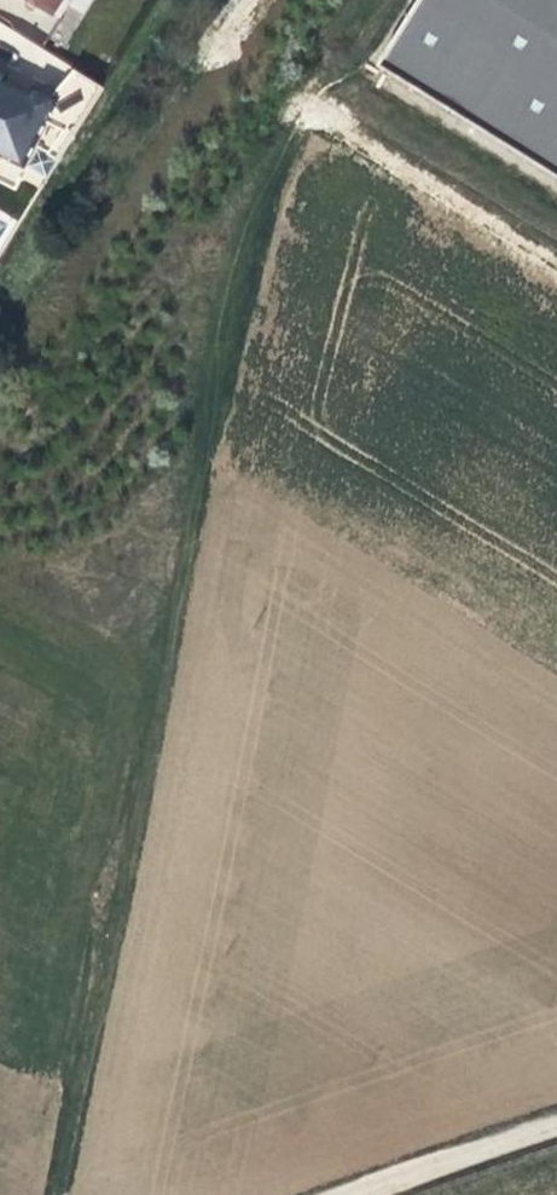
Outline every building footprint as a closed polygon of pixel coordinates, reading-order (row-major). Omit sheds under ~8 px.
[(57,14),(65,0),(35,0),(57,14)] [(382,61),(556,171),(556,0),(420,0),(382,61)] [(76,70),(54,99),(65,104),(42,150),(61,159),(105,89),(76,70)] [(54,99),(37,90),(34,95),(22,89),(8,82),(11,77),(0,72),(0,154),(50,180),(61,159),(42,150),(65,104),(54,99)]
